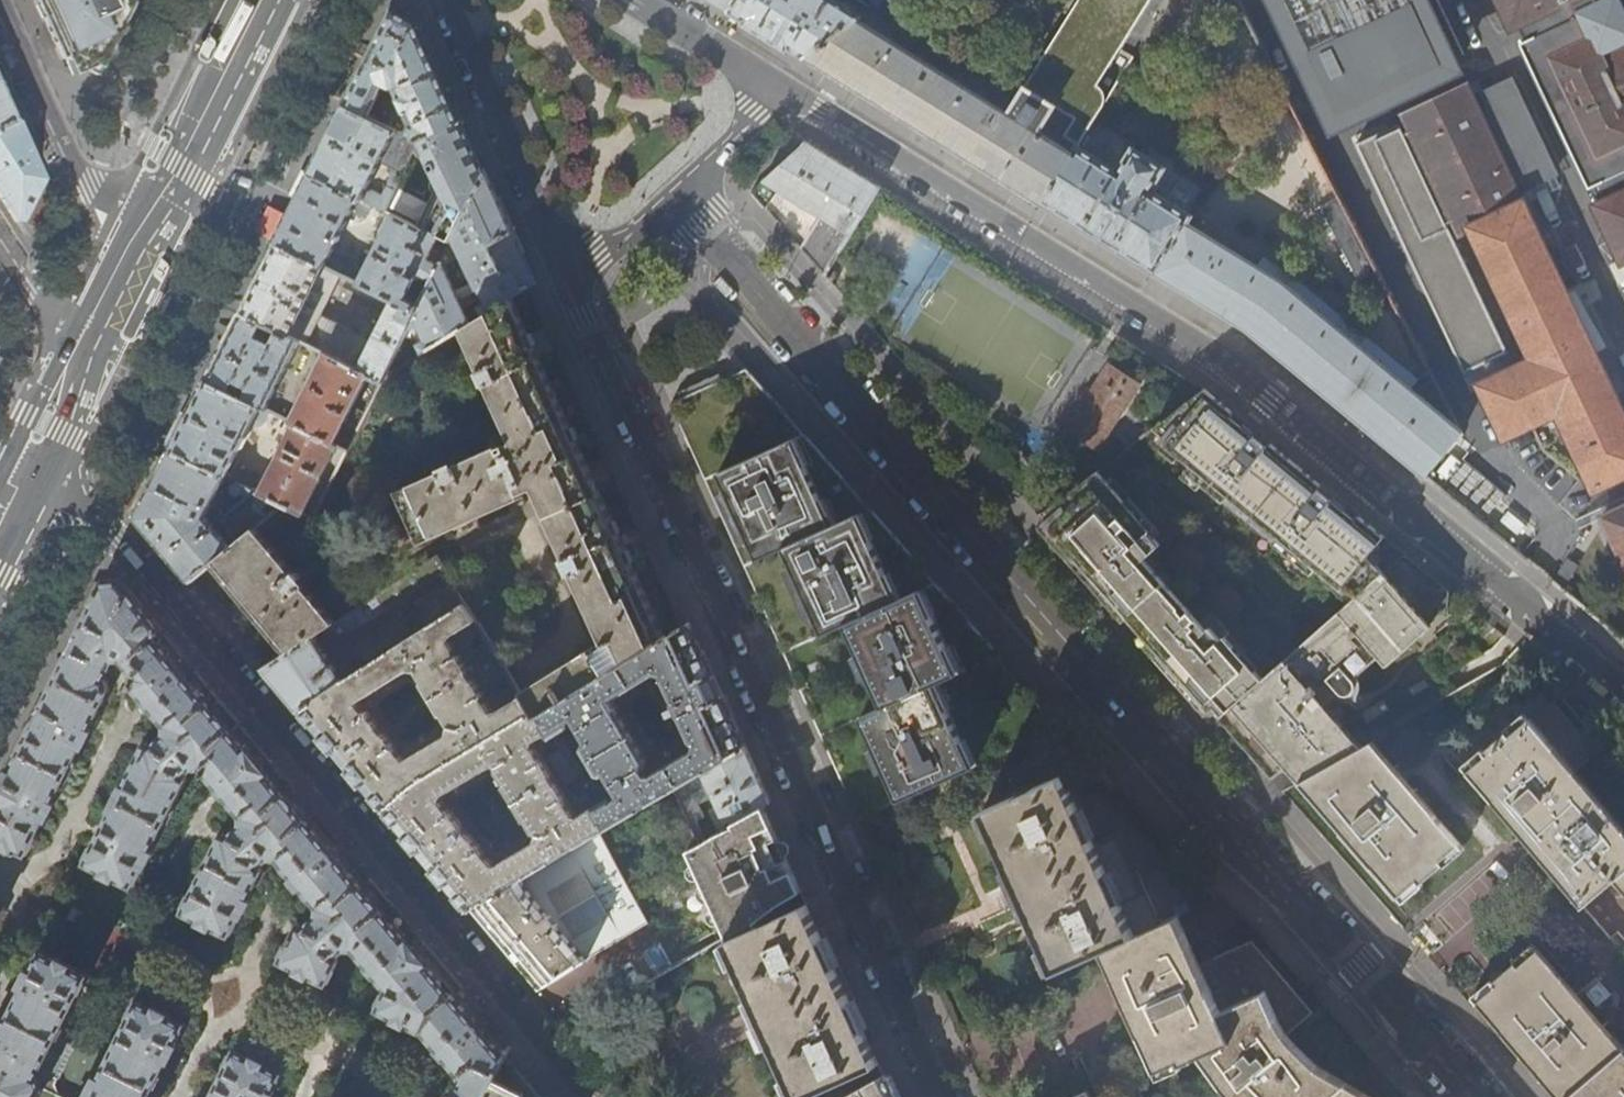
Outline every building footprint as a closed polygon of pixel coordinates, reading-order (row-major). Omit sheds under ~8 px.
[(62,58),(66,56),(75,74),(100,62),(101,63),(127,12),(132,1),(131,0),(35,0),(62,58)] [(718,4),(732,12),(740,0),(712,0),(718,4)] [(732,12),(764,32),(805,58),(858,19),(864,15),(845,4),(848,0),(842,0),(842,2),(838,0),(740,0),(732,12)] [(858,19),(805,58),(822,68),(903,118),(946,145),(1033,199),(1153,273),(1163,279),(1246,330),(1353,418),(1406,462),(1424,477),(1443,456),(1454,442),(1461,434),(1429,371),(1412,391),(1283,284),(1194,226),(1188,222),(1191,216),(1150,191),(1164,169),(1132,148),(1117,171),(1078,147),(1081,143),(1066,133),(1082,107),(1096,116),(1131,59),(1117,50),(1149,0),(1078,0),(1008,112),(858,19)] [(845,4),(864,15),(885,0),(848,0),(845,4)] [(1341,117),(1469,59),(1441,0),(1422,0),(1416,3),(1415,0),(1286,0),(1341,117)] [(1516,28),(1537,18),(1618,197),(1598,206),(1623,260),(1623,17),(1616,0),(1503,0),(1516,28)] [(372,51),(345,105),(379,121),(383,111),(381,106),(384,97),(379,95),(385,84),(396,89),(411,124),(407,134),(418,141),(419,140),(463,121),(446,83),(441,73),(418,21),(393,8),(372,51)] [(210,35),(202,53),(208,59),(216,42),(210,35)] [(1403,120),(1411,132),(1405,135),(1400,125),(1356,146),(1465,376),(1510,356),(1447,227),(1454,222),(1461,236),(1471,231),(1533,362),(1480,386),(1504,439),(1559,415),(1594,490),(1623,476),(1623,416),(1517,191),(1543,179),(1555,173),(1514,85),(1501,91),(1475,103),(1469,90),(1403,120)] [(15,120),(0,86),(0,127),(15,120)] [(379,121),(345,105),(332,132),(311,173),(371,203),(384,209),(397,182),(418,141),(407,134),(379,121)] [(0,127),(0,197),(10,213),(16,221),(21,221),(22,218),(32,199),(38,187),(42,179),(25,142),(15,120),(0,127)] [(419,140),(418,141),(397,182),(436,202),(422,228),(437,236),(450,243),(453,237),(486,171),(472,140),(463,121),(419,140)] [(764,181),(752,192),(757,198),(765,207),(779,191),(822,216),(801,248),(811,259),(826,276),(852,234),(881,188),(843,165),(807,142),(764,181)] [(486,171),(453,237),(457,245),(462,257),(471,278),(476,289),(487,313),(512,298),(528,287),(536,283),(530,270),(524,257),(521,250),(518,243),(510,226),(510,225),(506,217),(500,202),(498,199),(492,185),(486,171)] [(364,217),(371,203),(311,173),(293,208),(289,216),(277,242),(276,242),(339,273),(346,277),(353,263),(331,253),(335,245),(339,248),(342,241),(338,239),(352,210),(364,217)] [(32,199),(22,218),(35,224),(49,193),(38,187),(32,199)] [(1326,205),(1364,278),(1371,275),(1377,271),(1340,198),(1326,205)] [(261,234),(277,242),(289,216),(274,209),(261,234)] [(428,255),(437,236),(422,228),(393,214),(358,283),(393,300),(416,312),(421,303),(406,296),(417,278),(424,275),(432,280),(439,265),(430,260),(428,255)] [(320,316),(339,273),(276,242),(273,248),(242,311),(300,340),(325,353),(368,374),(382,381),(402,340),(409,327),(416,312),(393,300),(372,342),(320,316)] [(162,258),(153,275),(161,283),(170,266),(162,258)] [(439,265),(432,280),(421,303),(416,312),(409,327),(422,355),(462,330),(469,325),(441,261),(439,265)] [(512,298),(487,313),(469,325),(462,330),(483,378),(481,379),(485,386),(487,385),(513,443),(500,449),(499,447),(450,469),(449,468),(441,471),(442,473),(398,493),(422,545),(522,498),(521,495),(534,488),(570,568),(568,568),(571,575),(573,575),(604,644),(520,695),(530,713),(534,719),(540,716),(666,638),(643,589),(605,505),(568,421),(533,345),(512,298)] [(266,409),(300,340),(242,311),(225,345),(207,380),(266,409)] [(409,354),(402,340),(382,381),(415,360),(411,353),(409,354)] [(334,442),(368,374),(325,353),(291,421),(295,423),(334,442)] [(1064,429),(1095,447),(1134,379),(1103,361),(1064,429)] [(784,651),(936,583),(930,576),(880,518),(793,421),(747,369),(671,403),(681,424),(692,449),(784,651)] [(269,410),(266,409),(207,380),(203,388),(173,449),(226,476),(252,424),(257,425),(260,425),(262,423),(264,421),(269,410)] [(1096,470),(1038,515),(1060,540),(1167,661),(1263,770),(1269,777),(1287,767),(1300,782),(1363,745),(1325,703),(1340,690),(1343,692),(1346,693),(1350,693),(1353,691),(1356,686),(1356,682),(1354,677),(1379,655),(1387,664),(1431,625),(1428,622),(1448,604),(1447,590),(1352,511),(1285,456),(1226,407),(1202,388),(1156,423),(1148,430),(1188,464),(1183,469),(1310,575),(1316,568),(1352,599),(1262,680),(1244,660),(1248,656),(1211,614),(1199,624),(1142,560),(1159,545),(1148,533),(1149,531),(1096,470)] [(1148,430),(1156,423),(1148,412),(1117,436),(1125,447),(1148,430)] [(338,444),(334,442),(295,423),(260,492),(274,499),(283,504),(303,514),(338,444)] [(1463,451),(1454,442),(1443,456),(1424,477),(1441,491),(1464,462),(1463,451)] [(260,492),(253,489),(235,480),(226,476),(173,449),(170,455),(167,460),(140,514),(138,518),(146,527),(161,545),(192,581),(197,577),(212,564),(255,528),(268,517),(262,509),(274,499),(260,492)] [(140,514),(167,460),(147,450),(127,494),(132,497),(126,507),(140,514)] [(240,469),(235,480),(253,489),(258,478),(240,469)] [(1602,518),(1623,564),(1623,507),(1602,518)] [(255,528),(212,564),(244,601),(287,653),(336,623),(299,580),(300,579),(296,573),(294,575),(255,528)] [(435,560),(336,623),(287,653),(270,664),(265,668),(283,690),(300,710),(344,682),(326,652),(438,577),(443,585),(416,603),(431,627),(466,605),(435,560)] [(506,1056),(509,1050),(511,1046),(509,1043),(472,999),(421,939),(370,878),(361,885),(343,863),(308,821),(316,814),(279,770),(201,678),(137,601),(121,582),(105,584),(0,792),(0,840),(9,845),(11,849),(25,856),(30,855),(38,840),(36,837),(55,801),(55,800),(82,745),(83,745),(91,729),(90,729),(110,690),(109,680),(107,678),(115,660),(123,660),(134,674),(132,675),(133,685),(165,723),(160,727),(153,743),(147,741),(86,862),(100,869),(100,871),(117,879),(118,878),(133,885),(143,866),(145,867),(153,850),(152,849),(187,779),(186,775),(195,767),(203,767),(242,814),(241,824),(229,833),(225,831),(184,910),(199,918),(198,920),(214,928),(215,927),(229,934),(239,915),(241,915),(249,899),(248,898),(263,868),(261,865),(271,857),(278,858),(317,904),(317,913),(303,924),(299,921),(280,958),(294,966),(294,967),(311,976),(312,975),(326,982),(338,957),(337,955),(347,947),(353,947),(387,987),(377,1006),(424,1031),(459,1073),(462,1083),(458,1090),(457,1090),(453,1096),(486,1096),(506,1056)] [(951,599),(936,583),(784,651),(793,671),(809,706),(851,799),(862,823),(1050,733),(1043,716),(1033,692),(1020,699),(1000,654),(951,599)] [(476,622),(466,605),(431,627),(344,682),(300,710),(338,755),(384,810),(411,787),(530,713),(520,695),(519,694),(499,707),(494,708),(453,638),(460,631),(476,622)] [(672,790),(746,747),(741,736),(704,654),(690,623),(682,628),(666,638),(540,716),(550,733),(560,751),(576,778),(589,771),(583,760),(576,763),(561,738),(558,735),(568,729),(570,726),(568,722),(573,719),(586,742),(581,748),(597,777),(601,779),(605,776),(617,797),(613,799),(612,798),(610,797),(606,798),(592,806),(606,829),(672,790)] [(476,646),(497,684),(509,677),(487,640),(476,646)] [(540,716),(534,719),(530,713),(411,787),(384,810),(425,858),(468,910),(473,907),(600,832),(606,829),(592,806),(581,813),(580,815),(574,813),(574,812),(537,747),(534,747),(535,741),(537,741),(550,733),(540,716)] [(1591,789),(1558,751),(1530,718),(1510,735),(1506,731),(1484,750),(1488,753),(1467,771),(1584,908),(1617,882),(1623,890),(1623,827),(1591,789)] [(1374,739),(1363,745),(1300,782),(1309,793),(1356,850),(1395,899),(1396,901),(1415,884),(1418,887),(1442,867),(1439,864),(1460,846),(1374,739)] [(746,747),(672,790),(697,843),(704,839),(697,823),(703,819),(691,794),(708,784),(719,807),(710,812),(721,835),(735,827),(733,825),(764,807),(771,803),(759,776),(746,747)] [(577,779),(576,778),(560,751),(550,756),(567,785),(577,779)] [(1107,948),(1160,924),(1120,830),(1105,838),(1071,766),(1061,771),(1063,775),(983,812),(1054,972),(1107,948)] [(721,835),(700,847),(699,846),(689,851),(726,938),(737,932),(738,933),(765,915),(801,893),(802,892),(787,859),(764,807),(733,825),(735,827),(721,835)] [(600,832),(473,907),(500,940),(540,989),(647,924),(600,832)] [(796,1096),(807,1096),(878,1065),(850,1002),(818,930),(801,893),(765,915),(738,933),(737,932),(726,938),(719,943),(796,1096)] [(1160,924),(1107,948),(1120,978),(1161,1072),(1204,1055),(1226,1084),(1237,1096),(1378,1096),(1320,1065),(1289,1034),(1314,1011),(1308,1004),(1265,953),(1256,942),(1206,964),(1196,945),(1181,915),(1160,924)] [(1429,949),(1444,939),(1434,923),(1419,933),(1429,949)] [(1535,947),(1515,965),(1511,961),(1489,980),(1492,984),(1472,1001),(1483,1014),(1539,1079),(1555,1096),(1623,1096),(1623,1051),(1535,947)] [(44,1087),(41,1080),(50,1077),(66,1046),(69,1045),(71,1042),(73,1037),(73,1033),(89,1001),(86,989),(82,987),(87,976),(72,969),(72,967),(56,959),(56,960),(41,953),(31,972),(30,971),(22,986),(23,987),(2,1030),(1,1030),(0,1031),(0,1096),(63,1096),(44,1087)] [(167,1059),(168,1060),(176,1044),(175,1043),(184,1025),(168,1017),(169,1016),(152,1007),(151,1008),(137,1002),(128,1020),(127,1020),(119,1036),(120,1036),(98,1079),(98,1078),(89,1096),(148,1096),(167,1059)] [(281,1073),(268,1066),(268,1065),(251,1057),(250,1058),(235,1050),(226,1068),(225,1068),(217,1083),(217,1084),(211,1096),(270,1096),(281,1073)] [(506,1056),(486,1096),(540,1096),(525,1080),(506,1056)] [(847,1096),(896,1096),(885,1075),(847,1096)]
